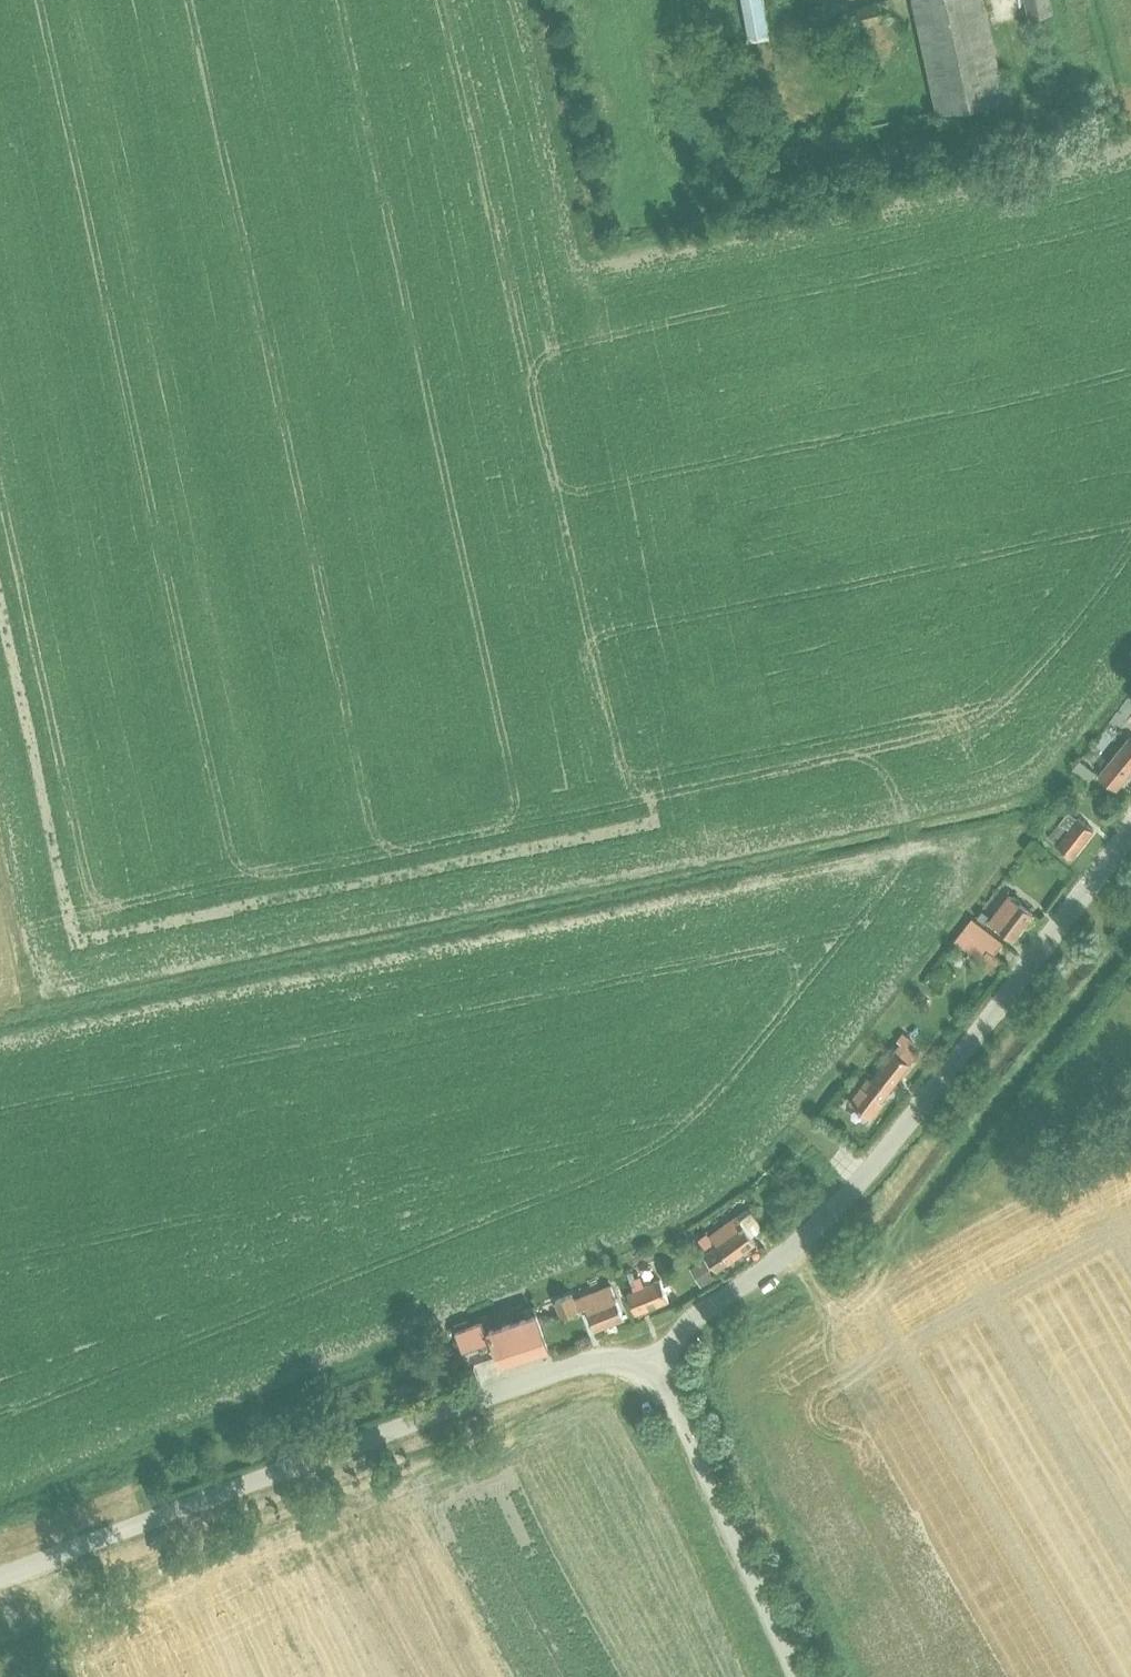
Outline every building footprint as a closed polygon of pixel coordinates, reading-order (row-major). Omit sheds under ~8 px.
[(747,17),(743,17),(747,39),(769,34),(763,0),(744,0),(747,17)] [(1006,96),(984,0),(913,0),(939,111),(1006,96)] [(1053,13),(1050,0),(1025,0),(1029,18),(1053,13)] [(849,27),(889,17),(885,1),(845,10),(849,27)] [(1130,771),(1130,739),(1129,737),(1098,775),(1116,789),(1130,771)] [(1072,856),(1093,829),(1077,817),(1068,810),(1048,836),(1057,843),(1072,856)] [(1013,940),(1033,913),(1008,894),(988,920),(1013,940)] [(981,911),(976,917),(984,924),(989,916),(981,911)] [(1003,942),(980,924),(972,918),(956,938),(966,947),(965,948),(974,955),(977,951),(982,955),(987,948),(994,955),(1003,942)] [(873,1079),(871,1081),(867,1078),(849,1102),(870,1119),(882,1103),(880,1102),(917,1054),(906,1046),(911,1040),(902,1033),(897,1040),(901,1043),(873,1079)] [(743,1191),(734,1198),(740,1206),(749,1199),(743,1191)] [(719,1267),(727,1261),(728,1262),(755,1241),(737,1215),(709,1236),(707,1233),(698,1239),(719,1267)] [(706,1259),(691,1268),(700,1283),(715,1274),(706,1259)] [(635,1313),(667,1300),(659,1280),(643,1286),(640,1277),(634,1279),(636,1284),(632,1286),(634,1290),(627,1292),(635,1313)] [(594,1330),(624,1317),(611,1285),(574,1300),(571,1293),(555,1300),(561,1316),(578,1310),(577,1309),(584,1307),(594,1330)] [(489,1332),(485,1322),(457,1331),(464,1351),(492,1341),(500,1364),(547,1349),(536,1316),(489,1332)]
